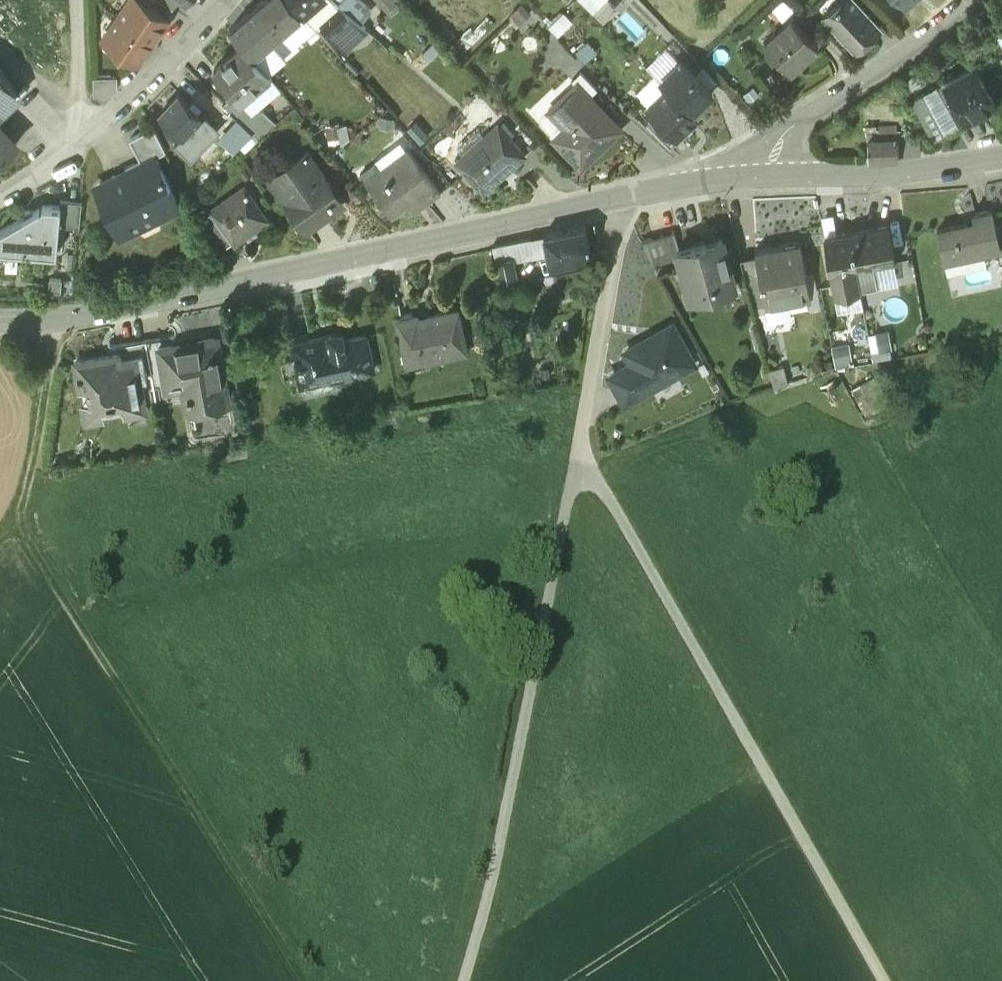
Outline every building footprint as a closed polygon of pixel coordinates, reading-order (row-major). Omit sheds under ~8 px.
[(136,0),(129,0),(116,18),(151,42),(166,20),(146,6),(136,0)] [(247,15),(267,40),(271,38),(301,12),(291,0),(264,0),(247,15)] [(301,12),(303,13),(318,0),(291,0),(301,12)] [(341,5),(353,16),(359,22),(372,8),(363,0),(335,0),(341,5)] [(394,0),(377,0),(390,14),(399,5),(394,0)] [(592,11),(603,0),(581,0),(592,11)] [(826,20),(856,52),(863,50),(867,46),(869,41),(871,43),(884,32),(855,0),(848,0),(826,20)] [(341,5),(321,23),(332,35),(344,24),(353,16),(341,5)] [(820,30),(802,11),(793,19),(811,39),(820,30)] [(267,40),(247,15),(231,29),(244,43),(253,53),(267,40)] [(353,16),(344,24),(350,31),(359,22),(353,16)] [(151,42),(116,18),(102,39),(136,63),(151,42)] [(783,34),(781,31),(766,45),(793,74),(820,48),(811,39),(793,19),(792,21),(794,23),(783,34)] [(344,24),(332,35),(344,49),(367,29),(359,22),(350,31),(344,24)] [(267,40),(253,53),(260,62),(278,46),(271,38),(267,40)] [(244,43),(214,69),(236,95),(241,100),(244,98),(259,86),(257,84),(269,74),(260,62),(253,53),(244,43)] [(713,93),(683,61),(661,82),(670,91),(691,114),(713,93)] [(977,68),(948,86),(967,122),(997,105),(977,68)] [(577,85),(588,97),(597,89),(581,71),(572,80),(577,85)] [(16,93),(0,75),(0,108),(16,93)] [(116,78),(92,79),(92,98),(104,103),(116,91),(116,78)] [(934,140),(955,128),(936,92),(948,86),(945,82),(913,100),(934,140)] [(567,127),(556,138),(581,165),(619,128),(588,97),(577,85),(551,110),(567,127)] [(967,122),(948,86),(936,92),(955,128),(967,122)] [(691,114),(670,91),(648,109),(656,118),(677,140),(679,139),(698,120),(691,114)] [(204,117),(179,94),(160,114),(184,137),(193,127),(204,117)] [(241,100),(236,95),(225,106),(233,114),(255,135),(260,139),(277,122),(261,105),(244,98),(241,100)] [(199,151),(184,137),(178,144),(195,160),(223,129),(207,113),(204,117),(193,127),(208,142),(199,151)] [(255,135),(233,114),(228,121),(233,125),(224,135),(240,150),(255,135)] [(677,140),(656,118),(647,127),(670,152),(682,142),(679,139),(677,140)] [(498,124),(486,136),(481,130),(477,130),(476,129),(459,145),(459,150),(464,156),(457,162),(485,192),(526,154),(498,124)] [(208,142),(193,127),(184,137),(199,151),(208,142)] [(881,144),(898,143),(898,127),(881,127),(881,144)] [(154,129),(130,141),(143,165),(156,159),(166,153),(154,129)] [(15,149),(0,133),(0,163),(15,149)] [(915,142),(898,143),(900,161),(916,160),(915,142)] [(881,144),(870,144),(870,164),(900,161),(898,143),(881,144)] [(410,153),(383,174),(381,172),(366,184),(394,221),(419,200),(427,208),(443,196),(410,153)] [(128,172),(113,179),(115,183),(97,192),(119,238),(155,220),(157,223),(180,211),(156,159),(143,165),(128,172)] [(312,161),(291,175),(287,171),(270,183),(309,237),(341,214),(328,196),(334,191),(312,161)] [(248,194),(216,218),(213,214),(220,225),(237,248),(270,224),(246,190),(245,190),(248,194)] [(81,206),(59,205),(60,211),(61,211),(59,230),(79,232),(81,206)] [(974,220),(937,229),(945,261),(1001,249),(992,209),(972,214),(974,220)] [(32,216),(25,216),(25,221),(0,235),(0,254),(56,259),(59,230),(61,211),(60,211),(43,210),(32,216)] [(220,225),(207,235),(220,261),(237,248),(220,225)] [(890,228),(849,235),(860,290),(878,286),(874,266),(895,261),(890,228)] [(849,235),(824,239),(834,295),(860,290),(849,235)] [(640,242),(642,251),(652,248),(649,239),(640,242)] [(587,240),(548,248),(552,267),(554,275),(566,272),(592,266),(587,240)] [(677,242),(643,253),(655,275),(682,267),(679,260),(681,259),(677,242)] [(800,244),(757,254),(756,254),(759,272),(767,310),(767,311),(769,310),(767,303),(798,296),(799,302),(811,299),(800,244)] [(681,259),(679,260),(682,267),(691,299),(717,291),(719,299),(737,293),(723,246),(681,259)] [(552,267),(548,248),(512,256),(516,274),(552,267)] [(516,274),(512,256),(496,259),(504,293),(519,290),(516,274)] [(759,272),(744,276),(755,313),(767,310),(759,272)] [(53,284),(51,296),(63,297),(64,285),(53,284)] [(460,318),(420,327),(419,324),(400,328),(409,372),(428,368),(426,362),(467,353),(460,318)] [(695,369),(674,332),(629,358),(636,370),(614,383),(628,408),(652,394),(649,389),(659,384),(666,386),(695,369)] [(381,377),(372,338),(336,346),(334,339),(294,348),(304,394),(381,377)] [(170,345),(145,351),(156,410),(169,407),(166,390),(160,355),(174,353),(170,345)] [(174,353),(160,355),(166,390),(190,386),(192,400),(189,401),(193,421),(232,414),(222,361),(224,357),(223,354),(220,351),(216,350),(215,345),(174,353)] [(145,351),(116,356),(117,363),(120,362),(122,371),(144,367),(147,387),(141,388),(146,412),(156,410),(145,351)] [(144,367),(122,371),(120,362),(117,363),(77,370),(82,398),(97,395),(99,410),(125,405),(128,422),(147,418),(146,412),(141,388),(147,387),(144,367)] [(786,369),(771,373),(776,390),(790,385),(786,369)] [(875,374),(851,387),(866,414),(890,401),(875,374)]
